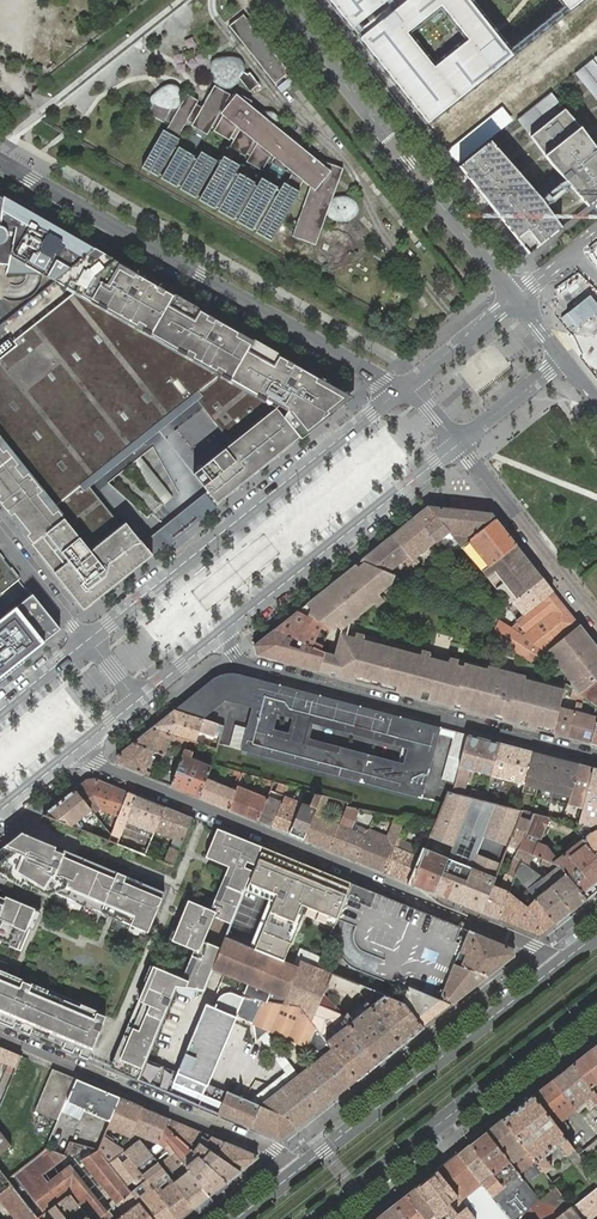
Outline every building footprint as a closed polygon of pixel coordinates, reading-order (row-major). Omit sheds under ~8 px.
[(422,123),(508,54),(464,0),(324,0),(422,123)] [(566,10),(580,0),(558,0),(566,10)] [(244,15),(231,26),(277,82),(291,71),(244,15)] [(313,185),(294,235),(318,244),(327,217),(335,197),(345,168),(326,161),(326,162),(253,103),(255,100),(239,92),(233,98),(230,96),(231,92),(232,89),(233,87),(236,86),(237,84),(239,82),(240,80),(250,92),(259,85),(250,72),(247,74),(244,72),(245,70),(245,67),(244,63),(242,60),(240,59),(237,57),(234,57),(231,56),(228,56),(225,56),(222,56),(218,57),(215,58),(213,59),(211,62),(210,64),(211,69),(211,73),(212,77),(213,81),(215,83),(208,98),(204,105),(199,103),(200,100),(189,94),(185,99),(181,93),(180,91),(179,89),(177,87),(175,86),(172,85),(170,84),(168,85),(165,86),(162,87),(161,88),(159,89),(158,89),(156,91),(155,92),(153,93),(152,95),(151,97),(150,99),(150,101),(150,104),(154,106),(150,113),(165,122),(167,120),(172,123),(168,130),(166,129),(144,166),(160,175),(161,173),(164,175),(163,177),(179,186),(180,184),(183,186),(182,188),(198,197),(199,195),(202,197),(201,199),(217,208),(218,206),(221,208),(220,210),(236,219),(237,217),(240,218),(239,221),(255,230),(256,228),(259,230),(258,232),(273,241),(274,240),(302,191),(300,190),(305,180),(313,185)] [(592,58),(574,73),(579,80),(596,101),(596,65),(592,58)] [(562,106),(550,92),(518,118),(530,132),(562,106)] [(530,132),(589,205),(596,199),(596,150),(562,106),(530,132)] [(466,172),(496,148),(490,141),(461,165),(466,172)] [(562,226),(496,148),(466,172),(530,252),(562,226)] [(567,191),(557,196),(563,206),(572,200),(567,191)] [(7,254),(54,280),(94,248),(0,194),(0,260),(7,254)] [(338,196),(335,197),(327,217),(329,218),(330,219),(333,220),(337,221),(341,222),(345,222),(348,221),(352,220),(355,218),(357,215),(358,212),(359,208),(358,204),(355,201),(351,198),(347,196),(342,196),(338,196)] [(351,395),(94,248),(54,280),(70,289),(11,337),(12,339),(14,341),(0,352),(0,505),(15,524),(83,609),(122,578),(177,534),(351,395)] [(590,295),(561,319),(574,333),(596,313),(596,302),(590,295)] [(428,506),(415,517),(435,541),(445,534),(452,543),(456,540),(428,506)] [(491,513),(428,506),(456,540),(461,546),(495,519),(491,513)] [(415,517),(391,535),(408,556),(411,560),(415,565),(419,562),(416,557),(435,541),(415,517)] [(489,565),(515,544),(495,519),(461,546),(482,571),(489,565)] [(391,535),(361,560),(388,572),(404,559),(407,563),(411,560),(408,556),(391,535)] [(508,604),(512,601),(516,598),(542,577),(515,544),(489,565),(482,571),(485,576),(493,570),(513,594),(505,600),(508,604)] [(388,572),(361,560),(297,611),(331,627),(334,624),(339,630),(381,597),(378,594),(391,584),(387,577),(388,572)] [(419,562),(415,565),(426,571),(428,567),(419,562)] [(493,570),(485,576),(505,600),(513,594),(493,570)] [(464,575),(452,585),(459,588),(470,582),(464,575)] [(499,621),(493,616),(489,636),(491,637),(531,662),(545,651),(549,648),(579,624),(542,577),(516,598),(512,601),(523,615),(516,620),(527,633),(523,636),(499,621)] [(432,585),(423,581),(421,586),(430,589),(432,585)] [(58,630),(30,596),(0,620),(0,677),(58,630)] [(331,627),(297,611),(275,629),(319,649),(322,645),(314,641),(320,628),(328,632),(331,627)] [(579,624),(549,648),(560,662),(556,665),(562,673),(566,670),(571,676),(569,686),(596,664),(596,647),(579,624)] [(319,649),(275,629),(254,645),(256,654),(317,670),(323,651),(319,649)] [(339,630),(333,655),(323,651),(317,670),(475,712),(483,667),(339,630)] [(549,648),(545,651),(556,665),(560,662),(549,648)] [(569,686),(574,690),(578,693),(579,693),(596,679),(596,664),(569,686)] [(564,688),(483,667),(475,712),(552,733),(559,708),(564,688)] [(452,792),(467,734),(237,674),(223,670),(174,710),(223,725),(218,742),(442,804),(447,791),(452,792)] [(566,670),(562,673),(566,678),(565,684),(569,686),(571,676),(566,670)] [(579,693),(584,696),(596,705),(596,706),(596,679),(579,693)] [(578,693),(574,690),(570,703),(575,704),(576,701),(578,693)] [(567,737),(591,743),(595,727),(596,720),(596,706),(596,705),(595,712),(593,717),(579,713),(580,708),(582,703),(576,701),(575,704),(573,712),(571,721),(567,737)] [(559,708),(552,733),(567,737),(571,721),(573,712),(559,708)] [(595,712),(580,708),(579,713),(593,717),(595,712)] [(223,725),(174,710),(151,728),(188,739),(195,742),(199,731),(214,736),(211,747),(216,749),(218,742),(223,725)] [(188,739),(151,728),(133,742),(153,750),(171,757),(173,752),(165,749),(167,746),(171,747),(173,744),(184,749),(184,748),(188,739)] [(467,734),(452,792),(462,795),(469,769),(491,775),(499,743),(467,734)] [(153,750),(133,742),(116,756),(117,763),(148,776),(149,773),(145,771),(142,770),(148,753),(151,754),(153,750)] [(533,752),(499,743),(491,775),(524,783),(533,752)] [(578,764),(533,752),(524,783),(560,793),(569,795),(578,764)] [(151,754),(148,753),(142,770),(145,771),(151,754)] [(206,778),(210,766),(182,755),(170,785),(198,797),(206,778)] [(569,795),(568,800),(575,802),(577,807),(582,808),(593,768),(578,764),(569,795)] [(578,823),(596,828),(596,769),(593,768),(582,808),(578,823)] [(228,809),(235,790),(206,778),(198,797),(228,809)] [(115,824),(128,792),(105,783),(95,779),(86,780),(74,789),(94,813),(100,820),(103,817),(97,810),(100,808),(104,810),(111,813),(108,820),(115,824)] [(257,821),(267,797),(241,787),(243,782),(239,780),(237,785),(235,790),(228,809),(257,821)] [(285,794),(288,786),(273,782),(267,796),(267,797),(257,821),(271,826),(281,801),(283,797),(285,794)] [(302,799),(306,791),(288,786),(285,794),(302,799)] [(74,789),(43,814),(100,836),(105,833),(107,836),(105,838),(106,839),(109,840),(111,833),(100,820),(94,813),(74,789)] [(472,790),(471,797),(485,801),(486,799),(487,795),(487,794),(472,790)] [(313,814),(320,795),(306,791),(302,799),(300,804),(288,833),(303,839),(313,814)] [(462,795),(452,792),(447,791),(442,804),(429,836),(434,838),(452,845),(447,857),(433,892),(457,902),(471,866),(483,835),(507,845),(509,840),(519,816),(521,810),(485,801),(471,797),(462,795)] [(124,827),(137,796),(128,792),(115,824),(124,827)] [(339,825),(340,821),(334,818),(333,822),(319,817),(327,797),(320,795),(313,814),(303,839),(328,850),(339,825)] [(117,843),(145,854),(152,839),(155,831),(165,807),(137,796),(124,827),(120,836),(117,843)] [(271,826),(288,833),(300,804),(283,797),(281,801),(271,826)] [(145,854),(172,865),(179,849),(182,841),(191,818),(165,807),(155,831),(179,840),(175,848),(152,839),(145,854)] [(357,832),(350,829),(347,828),(351,820),(354,821),(359,809),(346,807),(340,821),(339,825),(328,850),(356,861),(366,836),(368,831),(359,827),(357,832)] [(532,813),(530,820),(520,844),(518,849),(532,854),(533,854),(533,855),(549,861),(552,862),(558,865),(565,872),(586,898),(596,889),(596,858),(582,839),(562,854),(556,859),(552,854),(549,850),(546,846),(538,843),(548,817),(532,813)] [(530,820),(519,816),(509,840),(520,844),(530,820)] [(396,817),(387,838),(395,841),(400,831),(405,819),(397,817),(396,817)] [(582,839),(596,858),(596,828),(578,823),(578,825),(574,828),(582,839)] [(112,832),(120,836),(124,827),(115,824),(112,832)] [(244,890),(262,847),(219,829),(207,857),(229,867),(211,909),(189,900),(172,941),(194,950),(183,978),(154,966),(111,1068),(138,1079),(177,985),(204,990),(212,969),(226,936),(244,890)] [(22,831),(0,848),(0,943),(27,955),(45,913),(16,901),(23,882),(57,897),(58,893),(147,931),(164,891),(22,831)] [(372,832),(368,831),(366,836),(356,861),(383,872),(393,847),(370,837),(372,832)] [(109,840),(117,843),(120,836),(112,832),(111,833),(109,840)] [(393,847),(395,842),(391,840),(372,832),(370,837),(393,847)] [(452,845),(434,838),(433,842),(430,850),(447,857),(452,845)] [(433,842),(427,840),(425,847),(421,858),(410,883),(433,892),(447,857),(430,850),(433,842)] [(509,840),(507,845),(518,849),(520,844),(509,840)] [(350,882),(262,847),(244,890),(271,901),(252,947),(284,960),(291,943),(286,941),(298,912),(333,926),(350,882)] [(393,847),(383,872),(410,883),(421,858),(393,847)] [(532,854),(518,849),(515,857),(521,861),(526,865),(532,854)] [(549,861),(533,855),(532,859),(548,865),(551,870),(545,876),(542,877),(549,885),(570,910),(586,898),(565,872),(558,865),(552,862),(549,861)] [(492,884),(481,911),(498,918),(509,891),(510,887),(514,878),(515,874),(521,861),(515,857),(515,856),(507,875),(505,874),(500,887),(492,884)] [(526,865),(521,861),(515,874),(528,889),(534,897),(555,922),(570,910),(549,885),(542,877),(539,875),(526,865)] [(509,891),(498,918),(539,935),(555,922),(534,897),(528,889),(515,874),(514,878),(510,887),(509,891)] [(448,922),(350,882),(333,926),(333,935),(335,942),(341,956),(344,961),(347,964),(353,967),(405,990),(407,985),(420,991),(451,1004),(457,999),(487,975),(462,965),(466,956),(458,953),(462,944),(468,930),(448,922)] [(462,965),(487,975),(502,964),(514,955),(513,948),(468,930),(462,944),(458,953),(466,956),(462,965)] [(252,947),(226,936),(212,969),(248,983),(244,994),(255,998),(282,1002),(297,965),(284,960),(252,947)] [(299,960),(297,965),(322,976),(329,979),(338,983),(352,988),(355,989),(357,984),(316,967),(299,960)] [(322,976),(297,965),(282,1002),(299,1005),(309,1019),(318,1004),(322,993),(318,991),(317,989),(322,976)] [(89,1059),(106,1016),(98,1012),(98,1011),(0,970),(0,1021),(89,1059)] [(322,993),(323,993),(329,979),(322,976),(317,989),(318,991),(322,993)] [(352,988),(338,983),(336,989),(350,995),(352,988)] [(401,1001),(361,985),(359,991),(364,997),(366,992),(379,997),(370,1005),(400,1044),(423,1026),(404,1003),(401,1001)] [(404,1003),(423,1026),(435,1016),(417,993),(420,991),(407,985),(405,990),(401,1001),(404,1003)] [(417,993),(435,1016),(451,1004),(420,991),(417,993)] [(255,998),(243,996),(243,998),(235,1016),(254,1024),(257,1042),(271,1031),(323,1054),(332,1047),(326,1040),(309,1019),(299,1005),(282,1002),(255,998)] [(347,1022),(378,1061),(400,1044),(370,1005),(366,1001),(363,1003),(366,1008),(353,1018),(349,1014),(346,1011),(345,1015),(344,1018),(347,1022)] [(363,1003),(349,1014),(353,1018),(366,1008),(363,1003)] [(235,1016),(204,1004),(168,1094),(199,1106),(235,1016)] [(318,1004),(309,1019),(326,1040),(347,1022),(344,1018),(345,1015),(318,1004)] [(326,1040),(332,1047),(356,1079),(378,1061),(347,1022),(326,1040)] [(0,1047),(0,1061),(15,1068),(20,1056),(0,1047)] [(332,1047),(323,1054),(287,1083),(272,1094),(259,1104),(260,1105),(287,1116),(295,1127),(316,1111),(332,1099),(356,1079),(332,1047)] [(572,1064),(595,1093),(596,1095),(596,1054),(592,1048),(572,1064)] [(575,1108),(583,1102),(590,1096),(596,1104),(596,1103),(596,1095),(595,1093),(572,1064),(552,1080),(575,1108)] [(62,1110),(76,1079),(52,1069),(35,1110),(58,1121),(62,1110)] [(76,1079),(62,1110),(78,1116),(82,1108),(85,1109),(84,1110),(110,1121),(119,1097),(76,1079)] [(575,1108),(552,1080),(532,1095),(555,1124),(575,1108)] [(227,1091),(218,1113),(250,1127),(260,1105),(259,1104),(227,1091)] [(532,1095),(503,1118),(536,1161),(545,1172),(548,1169),(541,1159),(544,1156),(557,1146),(562,1142),(570,1153),(574,1149),(555,1124),(532,1095)] [(590,1096),(583,1102),(589,1109),(596,1104),(590,1096)] [(110,1121),(107,1126),(130,1136),(142,1107),(119,1097),(110,1121)] [(260,1105),(250,1127),(279,1139),(295,1127),(287,1116),(260,1105)] [(126,1144),(123,1150),(124,1151),(139,1139),(142,1142),(142,1136),(154,1141),(158,1143),(159,1140),(161,1135),(165,1126),(168,1118),(142,1107),(130,1136),(128,1140),(126,1144)] [(503,1118),(486,1131),(519,1174),(536,1161),(503,1118)] [(173,1132),(188,1146),(195,1139),(198,1140),(201,1136),(209,1141),(212,1137),(209,1135),(200,1131),(172,1120),(169,1128),(168,1129),(173,1132)] [(10,1145),(0,1131),(0,1153),(10,1145)] [(486,1131),(458,1154),(491,1195),(519,1174),(486,1131)] [(178,1155),(209,1195),(227,1181),(188,1146),(173,1132),(166,1137),(161,1135),(159,1140),(163,1141),(161,1145),(164,1148),(169,1144),(173,1149),(178,1155)] [(198,1140),(241,1170),(257,1157),(256,1155),(224,1141),(212,1137),(209,1141),(201,1136),(198,1140)] [(103,1137),(98,1149),(108,1163),(116,1156),(123,1150),(103,1137)] [(178,1218),(193,1207),(162,1167),(157,1161),(153,1156),(152,1155),(146,1148),(142,1142),(139,1139),(124,1151),(129,1158),(178,1218)] [(188,1146),(227,1181),(241,1170),(198,1140),(195,1139),(188,1146)] [(73,1165),(79,1159),(98,1149),(70,1141),(65,1154),(73,1165)] [(154,1141),(146,1148),(152,1155),(153,1156),(164,1148),(161,1145),(158,1143),(154,1141)] [(565,1156),(570,1153),(562,1142),(557,1146),(565,1156)] [(164,1148),(153,1156),(157,1161),(173,1149),(169,1144),(164,1148)] [(8,1179),(12,1184),(38,1216),(48,1208),(55,1203),(70,1192),(91,1218),(96,1218),(109,1209),(73,1165),(65,1154),(46,1147),(45,1149),(8,1179)] [(79,1159),(116,1203),(131,1191),(130,1191),(125,1183),(108,1163),(98,1149),(79,1159)] [(491,1195),(458,1154),(437,1170),(475,1218),(510,1218),(491,1195)] [(162,1167),(193,1207),(209,1195),(178,1155),(162,1167)] [(153,1218),(178,1218),(129,1158),(122,1164),(116,1156),(108,1163),(125,1183),(132,1177),(138,1185),(130,1191),(131,1191),(153,1218)] [(541,1159),(548,1169),(552,1167),(544,1156),(541,1159)] [(73,1165),(109,1209),(116,1203),(79,1159),(73,1165)] [(12,1184),(8,1179),(0,1169),(0,1193),(12,1184)] [(415,1187),(441,1218),(475,1218),(437,1170),(415,1187)] [(540,1201),(519,1174),(491,1195),(510,1218),(516,1218),(522,1214),(540,1201)] [(12,1184),(0,1193),(0,1199),(16,1218),(34,1218),(38,1216),(12,1184)] [(571,1207),(580,1218),(590,1218),(596,1214),(596,1186),(571,1207)] [(406,1194),(425,1218),(441,1218),(415,1187),(406,1194)] [(571,1207),(556,1187),(540,1201),(522,1214),(525,1218),(580,1218),(571,1207)] [(116,1218),(153,1218),(131,1191),(116,1203),(123,1213),(116,1218)] [(70,1192),(55,1203),(64,1215),(74,1207),(82,1217),(80,1218),(91,1218),(70,1192)] [(394,1204),(405,1218),(425,1218),(406,1194),(394,1204)] [(67,1218),(64,1215),(55,1203),(48,1208),(57,1218),(67,1218)] [(394,1204),(382,1213),(387,1218),(405,1218),(394,1204)] [(116,1218),(109,1209),(96,1218),(116,1218)]
